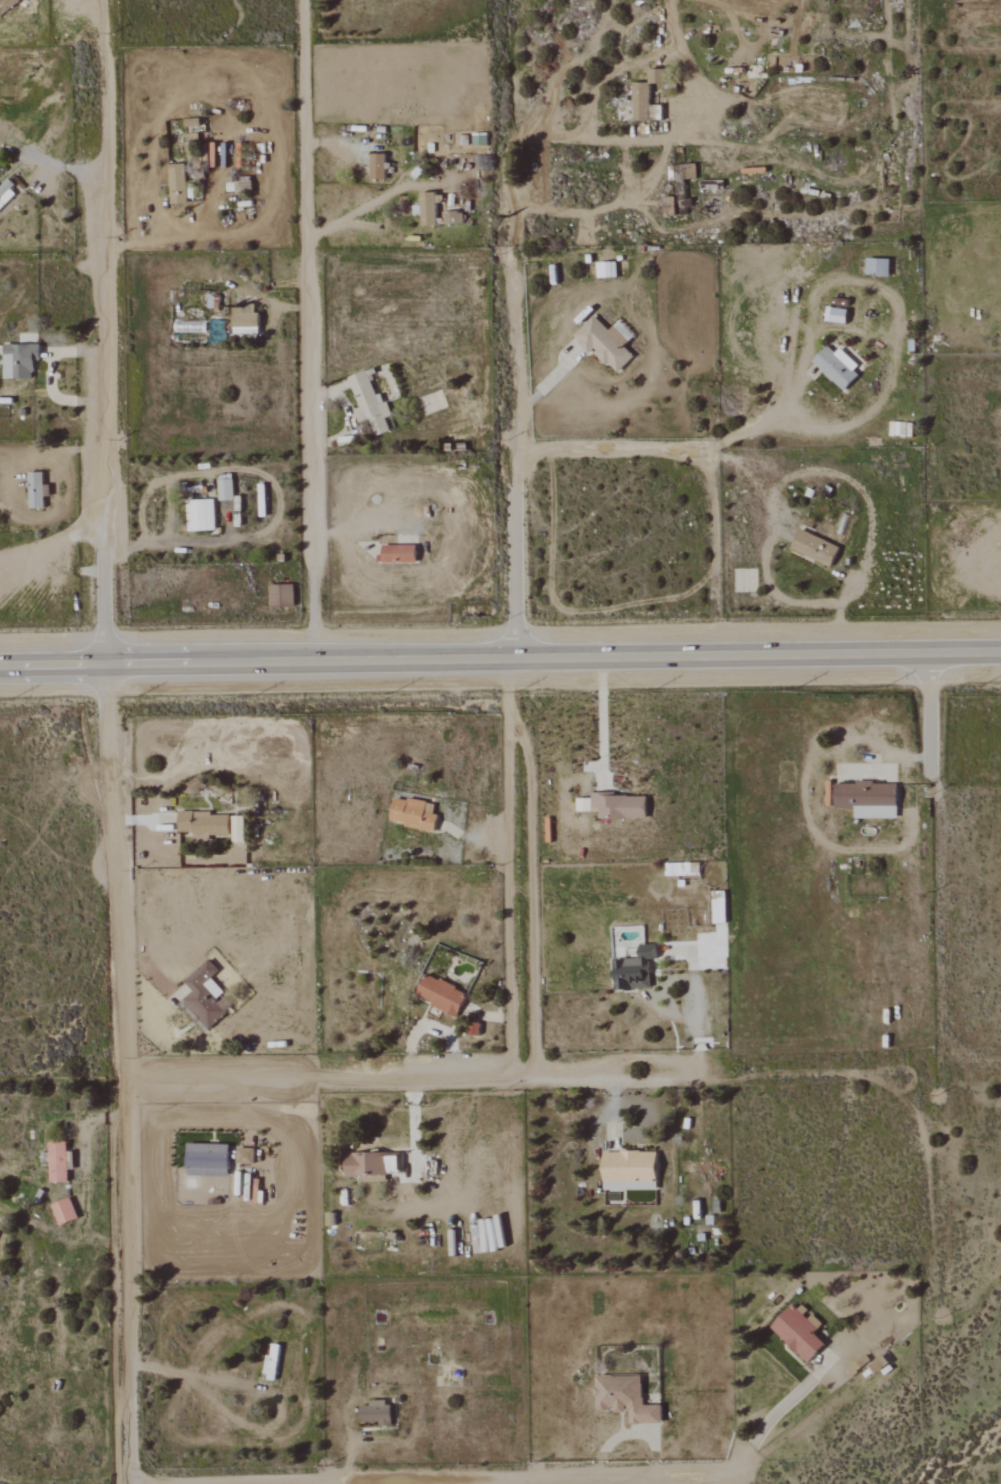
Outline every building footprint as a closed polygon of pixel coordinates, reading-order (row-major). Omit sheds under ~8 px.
[(648,83),(667,83),(668,69),(649,69),(648,83)] [(634,120),(648,120),(649,83),(634,83),(634,120)] [(650,96),(659,96),(659,85),(651,85),(650,96)] [(385,180),(386,155),(371,154),(370,180),(385,180)] [(185,164),(169,165),(171,204),(187,204),(185,164)] [(18,193),(7,181),(0,186),(0,208),(18,193)] [(664,215),(685,215),(684,184),(676,184),(676,197),(663,197),(664,215)] [(420,192),(435,191),(435,195),(443,194),(443,201),(436,202),(437,218),(442,217),(442,211),(458,210),(458,213),(462,212),(463,218),(465,218),(465,222),(423,225),(422,214),(414,214),(414,206),(421,206),(420,192)] [(866,276),(889,277),(890,259),(867,258),(866,276)] [(598,278),(617,278),(617,262),(597,263),(598,278)] [(259,313),(255,313),(254,307),(233,307),(234,334),(259,334),(259,313)] [(848,310),(827,307),(825,321),(846,324),(848,310)] [(609,331),(594,316),(573,336),(589,353),(593,350),(616,374),(634,357),(624,346),(634,336),(619,321),(609,331)] [(3,379),(33,379),(33,361),(39,361),(40,345),(4,344),(3,379)] [(835,354),(828,346),(812,361),(841,392),(862,373),(840,349),(835,354)] [(349,377),(360,408),(354,410),(358,423),(369,419),(375,437),(390,432),(385,418),(390,416),(382,393),(375,396),(366,371),(349,377)] [(43,473),(28,473),(29,508),(43,508),(43,473)] [(219,501),(234,501),(233,479),(218,480),(219,501)] [(187,501),(188,532),(215,531),(214,500),(187,501)] [(830,565),(837,545),(798,531),(791,551),(830,565)] [(416,546),(382,545),(382,563),(416,564),(416,546)] [(269,606),(294,607),(294,585),(270,585),(269,606)] [(855,818),(897,818),(896,783),(835,783),(835,808),(854,807),(855,818)] [(646,795),(591,794),(591,798),(577,798),(577,811),(599,811),(599,818),(646,819),(646,795)] [(426,803),(394,797),(389,822),(434,830),(437,814),(424,811),(426,803)] [(229,815),(211,815),(211,812),(179,811),(178,832),(193,832),(193,841),(210,841),(210,835),(229,835),(229,815)] [(246,816),(233,815),(233,841),(245,841),(246,816)] [(614,959),(615,989),(650,988),(649,959),(656,958),(655,945),(640,945),(640,958),(614,959)] [(201,1030),(230,1004),(222,994),(222,993),(210,979),(219,971),(209,960),(184,981),(192,991),(178,1004),(201,1030)] [(415,996),(457,1016),(467,993),(425,974),(415,996)] [(480,1023),(466,1023),(466,1035),(479,1035),(480,1023)] [(67,1181),(66,1141),(48,1141),(50,1182),(67,1181)] [(229,1145),(187,1143),(186,1176),(228,1176),(229,1145)] [(602,1152),(603,1190),(643,1189),(643,1184),(657,1184),(656,1151),(602,1152)] [(344,1153),(345,1176),(360,1175),(360,1182),(386,1182),(385,1153),(344,1153)] [(78,1218),(70,1197),(51,1205),(59,1225),(78,1218)] [(823,1324),(802,1305),(797,1310),(791,1305),(770,1329),(808,1363),(825,1343),(814,1334),(823,1324)] [(276,1381),(280,1345),(272,1344),(271,1356),(267,1355),(265,1379),(276,1381)] [(642,1405),(642,1375),(595,1376),(596,1410),(615,1410),(615,1412),(630,1412),(630,1424),(662,1423),(662,1405),(642,1405)] [(369,1401),(369,1406),(359,1406),(360,1424),(390,1423),(389,1400),(369,1401)]
